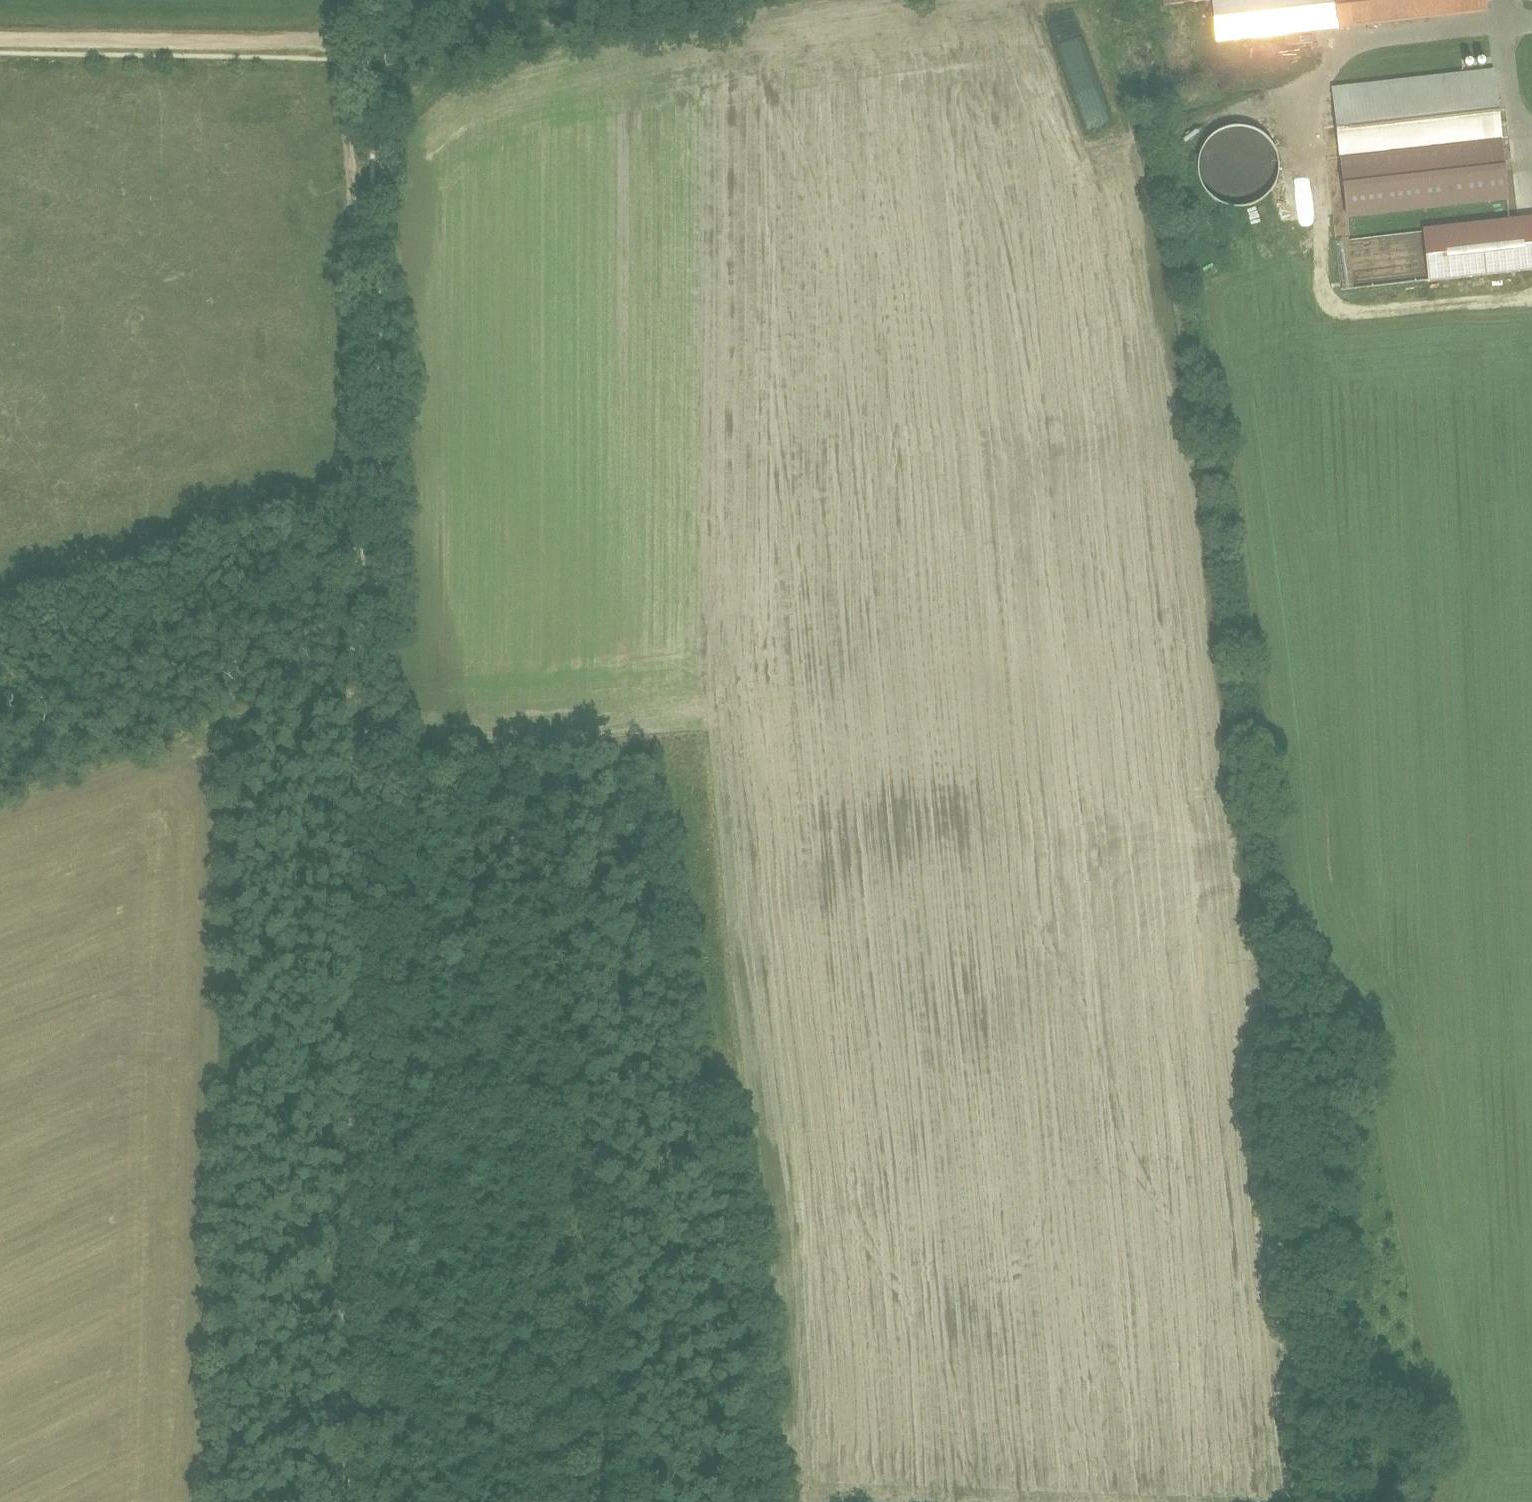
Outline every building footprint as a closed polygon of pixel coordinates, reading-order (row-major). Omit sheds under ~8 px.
[(1489,9),(1488,0),(1216,0),(1221,42),(1344,27),(1489,9)] [(1497,66),(1336,86),(1352,218),(1513,199),(1497,66)] [(1260,130),(1248,127),(1236,127),(1225,132),(1215,139),(1208,149),(1205,161),(1206,173),(1210,185),(1218,194),(1229,201),(1242,204),(1256,203),(1268,196),(1277,186),(1282,174),(1282,160),(1278,147),(1270,137),(1260,130)] [(1426,227),(1433,282),(1531,270),(1531,214),(1426,227)]
